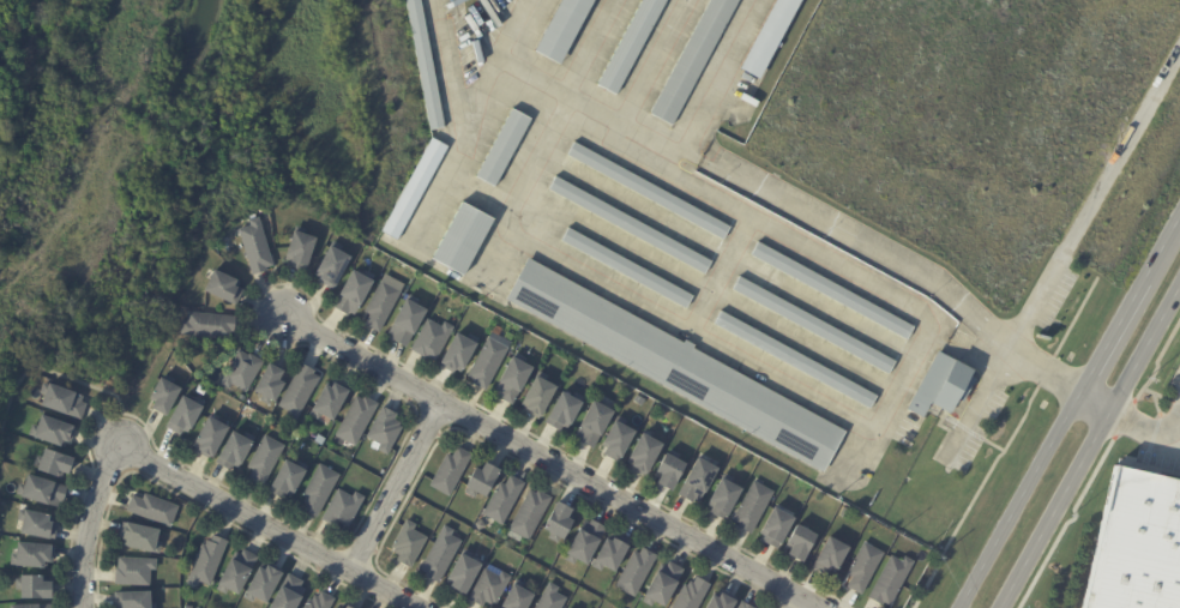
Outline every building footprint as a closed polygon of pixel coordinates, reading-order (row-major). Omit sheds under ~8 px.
[(431,131),(406,0),(421,0),(422,8),(445,128),(431,131)] [(535,52),(562,0),(596,0),(561,65),(535,52)] [(598,85),(644,0),(668,0),(663,8),(616,95),(598,85)] [(651,114),(712,0),(741,0),(736,8),(673,126),(651,114)] [(531,120),(495,187),(477,177),(513,110),(531,120)] [(448,146),(398,241),(383,233),(433,138),(448,146)] [(732,228),(724,241),(570,156),(576,144),(732,228)] [(712,263),(705,275),(550,189),(556,177),(712,263)] [(494,221),(463,277),(433,259),(463,204),(494,221)] [(270,255),(273,266),(266,269),(267,271),(253,276),(240,230),(251,228),(249,222),(259,218),(270,255)] [(694,297),(687,309),(564,241),(570,229),(694,297)] [(315,240),(305,272),(290,267),(291,261),(285,259),(294,231),(315,240)] [(350,258),(333,289),(319,282),(321,278),(315,275),(331,247),(332,247),(333,243),(342,247),(339,252),(350,258)] [(914,329),(908,341),(752,255),(759,243),(914,329)] [(528,260),(685,344),(687,342),(696,347),(693,350),(847,433),(825,472),(507,301),(528,260)] [(239,287),(237,289),(242,291),(236,306),(205,291),(213,271),(240,283),(239,287)] [(362,277),(366,272),(374,277),(372,282),(373,282),(355,315),(349,312),(348,315),(333,308),(353,271),(362,277)] [(896,363),(890,375),(734,290),(741,278),(896,363)] [(402,291),(379,333),(366,325),(371,315),(365,313),(383,281),(402,291)] [(427,312),(407,348),(392,341),(395,337),(389,333),(407,301),(408,301),(410,296),(420,301),(416,306),(427,312)] [(235,318),(234,333),(230,332),(229,341),(180,335),(181,323),(187,323),(188,313),(235,318)] [(878,397),(871,410),(716,325),(722,313),(878,397)] [(428,321),(442,329),(445,324),(453,329),(437,362),(426,356),(425,357),(411,351),(428,320),(428,321)] [(468,339),(470,336),(480,341),(462,373),(456,371),(454,374),(439,366),(457,333),(468,339)] [(507,349),(508,349),(486,391),(472,385),(475,381),(469,377),(489,338),(507,349)] [(241,354),(248,357),(249,355),(263,363),(246,392),(231,385),(229,390),(219,385),(239,353),(241,354)] [(909,410),(940,353),(975,372),(973,378),(977,380),(965,403),(961,401),(952,415),(932,404),(923,419),(909,410)] [(532,369),(520,393),(519,393),(512,407),(499,398),(501,393),(496,391),(513,359),(514,359),(517,354),(526,360),(524,365),(532,369)] [(270,367),(283,373),(278,381),(284,385),(275,403),(271,402),(269,407),(260,402),(261,397),(254,392),(269,366),(270,367)] [(303,366),(314,372),(313,375),(319,379),(296,422),(288,417),(290,413),(279,407),(301,366),(303,366)] [(180,390),(165,417),(151,410),(155,403),(150,399),(151,398),(150,398),(159,379),(163,381),(165,377),(174,381),(171,386),(180,390)] [(546,383),(556,389),(540,420),(525,413),(526,409),(522,405),(537,378),(546,383)] [(83,398),(80,404),(86,405),(80,420),(67,415),(67,416),(41,407),(44,396),(41,395),(43,385),(48,386),(48,385),(83,398)] [(336,386),(348,393),(332,422),(321,416),(319,421),(311,415),(326,386),(331,390),(333,385),(336,386)] [(573,398),(576,395),(584,399),(582,404),(583,404),(570,429),(562,426),(560,432),(546,423),(562,393),(573,398)] [(638,397),(646,402),(643,407),(634,402),(638,397)] [(186,433),(182,432),(180,437),(165,429),(182,398),(192,404),(195,399),(205,404),(191,432),(189,431),(188,434),(186,433)] [(367,398),(378,405),(356,447),(345,441),(342,447),(333,441),(356,398),(363,402),(365,398),(367,398)] [(595,403),(614,413),(601,438),(594,450),(579,443),(582,439),(576,437),(594,402),(595,403)] [(385,409),(397,416),(393,421),(399,425),(398,427),(402,429),(387,456),(379,451),(381,446),(367,438),(384,408),(385,409)] [(76,429),(71,444),(67,444),(61,443),(60,447),(29,437),(32,426),(37,428),(41,417),(76,429)] [(210,420),(228,429),(211,460),(198,453),(199,450),(193,446),(209,419),(210,420)] [(626,427),(636,433),(622,459),(621,458),(619,464),(604,457),(608,450),(603,446),(615,422),(626,427)] [(692,425),(698,427),(696,433),(690,429),(692,425)] [(235,468),(233,466),(230,471),(216,463),(233,433),(243,439),(246,434),(255,439),(239,469),(235,468)] [(644,435),(663,446),(646,478),(632,470),(634,466),(628,463),(643,434),(644,435)] [(284,447),(263,489),(248,481),(254,471),(248,469),(265,437),(284,447)] [(459,450),(471,456),(450,498),(431,487),(447,456),(453,459),(458,449),(459,450)] [(73,460),(67,476),(62,475),(60,480),(37,472),(38,469),(34,466),(37,457),(42,458),(44,450),(73,460)] [(687,466),(673,493),(658,484),(662,480),(656,477),(667,456),(669,457),(672,451),(681,457),(679,460),(687,466)] [(717,469),(718,470),(706,494),(705,494),(700,502),(694,500),(693,504),(679,496),(699,459),(717,469)] [(1076,607),(1179,607),(1179,477),(1110,460),(1076,607)] [(288,496),(285,495),(283,500),(270,493),(285,463),(296,468),(299,463),(308,468),(291,498),(288,496)] [(487,465),(500,472),(486,499),(477,494),(475,499),(466,494),(469,489),(466,488),(476,470),(481,474),(486,464),(487,465)] [(323,468),(339,476),(318,518),(305,511),(307,505),(303,502),(306,499),(303,498),(320,466),(323,468)] [(742,490),(729,517),(728,517),(726,522),(711,513),(714,508),(709,506),(726,475),(734,480),(732,484),(742,490)] [(67,488),(62,504),(59,502),(58,508),(47,505),(47,506),(20,499),(20,496),(16,495),(19,486),(24,487),(28,476),(67,488)] [(512,478),(524,484),(502,526),(483,516),(500,484),(505,487),(511,477),(512,478)] [(755,483),(775,494),(752,536),(739,529),(741,526),(734,522),(754,482),(755,483)] [(365,499),(348,528),(339,523),(336,529),(321,520),(338,490),(353,499),(355,494),(365,499)] [(540,493),(552,499),(529,542),(510,531),(530,492),(537,495),(538,493),(540,493)] [(179,508),(170,529),(127,512),(132,498),(143,501),(145,495),(179,508)] [(559,505),(572,511),(567,520),(573,523),(565,541),(561,540),(558,544),(549,540),(552,534),(544,531),(558,504),(559,505)] [(776,508),(796,519),(782,546),(781,546),(778,550),(764,543),(767,537),(761,535),(775,508),(776,508)] [(49,517),(48,523),(58,525),(54,542),(19,535),(22,522),(18,522),(19,512),(49,517)] [(419,535),(427,540),(411,570),(397,562),(401,556),(395,554),(396,550),(392,548),(407,522),(415,526),(413,531),(419,535)] [(594,522),(607,530),(588,566),(577,561),(574,565),(565,560),(584,522),(590,525),(592,522),(594,522)] [(478,532),(475,526),(482,523),(486,529),(478,532)] [(158,532),(156,543),(161,544),(159,554),(153,553),(153,554),(122,547),(124,542),(122,541),(126,525),(158,532)] [(803,530),(818,537),(805,564),(790,556),(793,552),(787,548),(797,526),(803,530)] [(453,532),(451,537),(462,543),(439,584),(426,577),(428,574),(421,571),(445,528),(453,532)] [(619,536),(631,542),(628,548),(630,549),(615,573),(604,567),(602,572),(592,567),(607,541),(613,544),(618,535),(619,536)] [(215,537),(228,542),(210,586),(199,583),(197,588),(187,584),(201,546),(205,547),(207,542),(211,544),(213,537),(215,537)] [(850,549),(837,573),(832,571),(831,572),(830,572),(827,576),(814,568),(831,538),(850,549)] [(54,548),(53,564),(49,562),(49,565),(47,564),(46,570),(14,567),(16,566),(11,566),(11,556),(16,556),(17,544),(54,548)] [(884,554),(862,596),(848,589),(854,579),(849,577),(865,544),(884,554)] [(645,550),(657,558),(636,598),(616,588),(636,553),(640,555),(644,550),(645,550)] [(246,553),(258,559),(237,597),(228,592),(227,596),(217,591),(218,586),(235,554),(241,556),(243,552),(246,553)] [(478,566),(482,567),(466,596),(465,596),(464,598),(450,590),(452,588),(447,584),(462,556),(478,566)] [(896,598),(891,607),(885,604),(883,607),(869,600),(892,556),(903,562),(905,558),(915,564),(896,598)] [(156,561),(156,572),(150,571),(150,588),(115,586),(116,570),(118,570),(119,559),(156,561)] [(679,584),(665,607),(662,607),(655,603),(652,607),(644,603),(646,598),(645,598),(663,566),(668,570),(670,564),(672,565),(684,572),(678,584),(679,584)] [(267,568),(282,576),(265,606),(254,600),(253,604),(243,598),(258,570),(265,573),(267,568)] [(511,578),(496,606),(493,603),(492,606),(486,603),(482,607),(469,601),(486,570),(499,578),(501,573),(511,578)] [(305,591),(296,607),(271,607),(288,576),(290,577),(302,583),(300,588),(305,591)] [(50,579),(50,601),(20,601),(20,591),(16,591),(16,580),(20,580),(20,578),(50,578),(50,579)] [(710,586),(699,607),(673,607),(685,586),(688,589),(691,583),(694,585),(698,579),(698,580),(710,586)] [(567,600),(563,607),(537,607),(549,584),(560,589),(558,595),(567,600)] [(535,597),(529,607),(502,607),(513,585),(524,591),(535,597)] [(156,606),(156,607),(115,607),(115,595),(150,594),(150,606),(156,606)] [(335,601),(331,607),(306,607),(309,601),(312,603),(314,598),(318,600),(321,594),(323,595),(335,601)] [(736,604),(735,607),(709,607),(714,598),(720,601),(722,596),(733,602),(736,604)]
